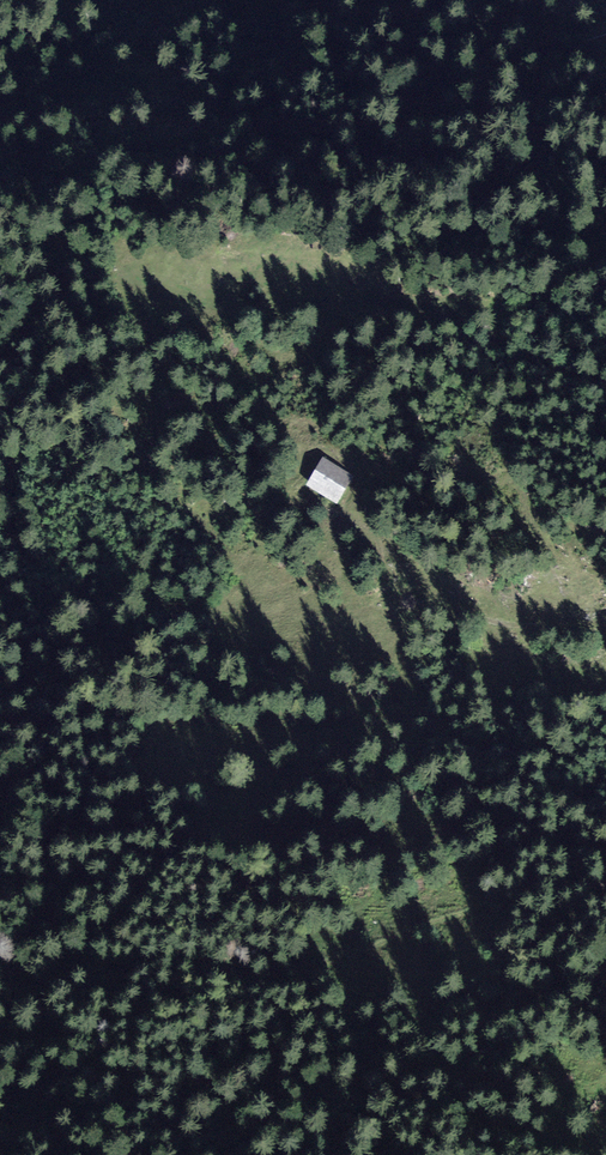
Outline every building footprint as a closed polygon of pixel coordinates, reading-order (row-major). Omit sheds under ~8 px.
[(349,477),(325,463),(312,486),(335,500),(349,477)]
